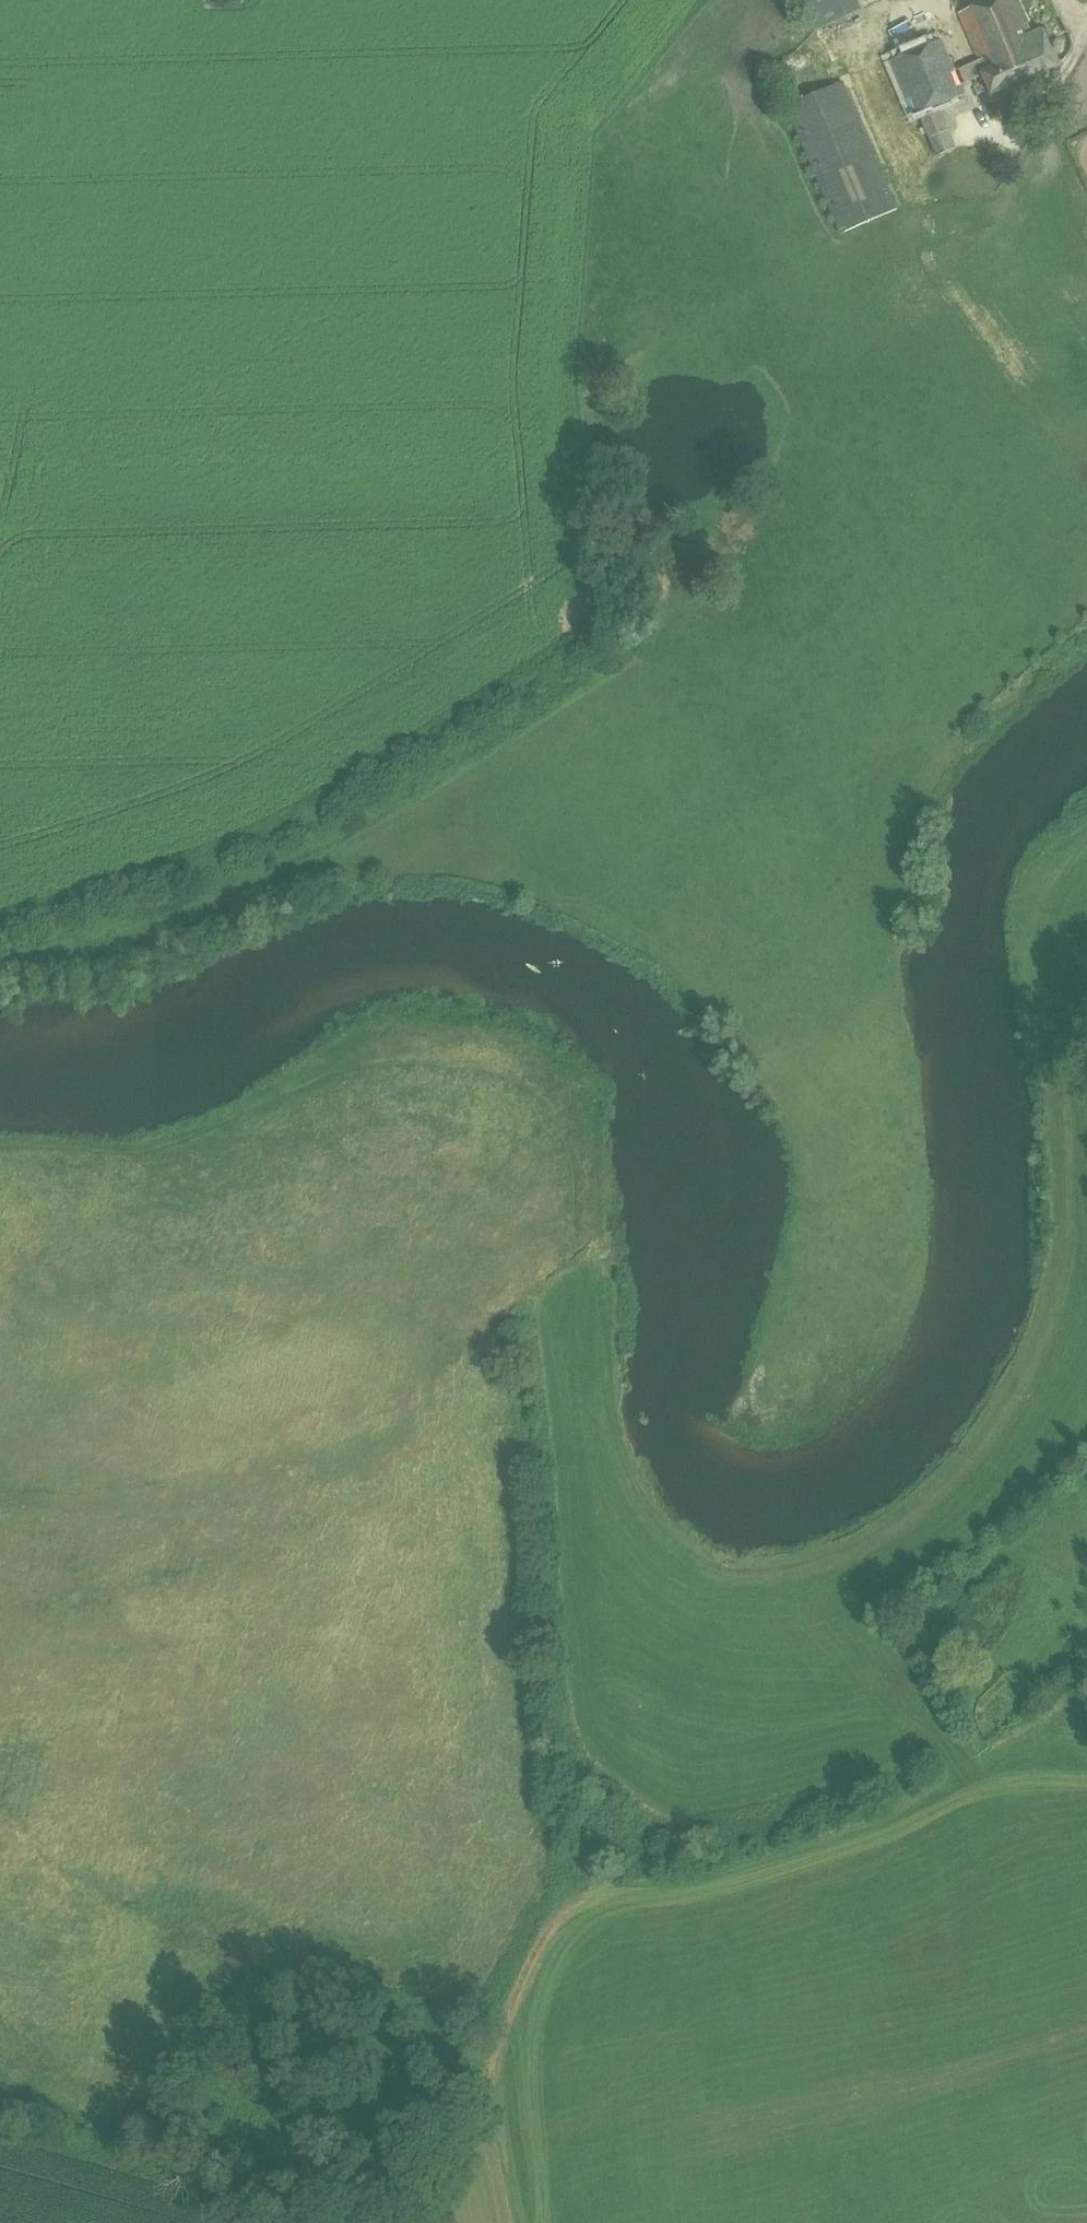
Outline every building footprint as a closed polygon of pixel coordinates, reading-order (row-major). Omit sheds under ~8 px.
[(992,94),(1058,65),(1042,29),(1031,33),(1025,21),(1027,20),(1018,0),(989,0),(961,13),(981,59),(959,69),(965,82),(983,74),(992,94)] [(866,70),(908,168),(956,147),(938,105),(966,92),(942,38),(866,70)] [(785,105),(840,233),(897,208),(843,80),(785,105)]
